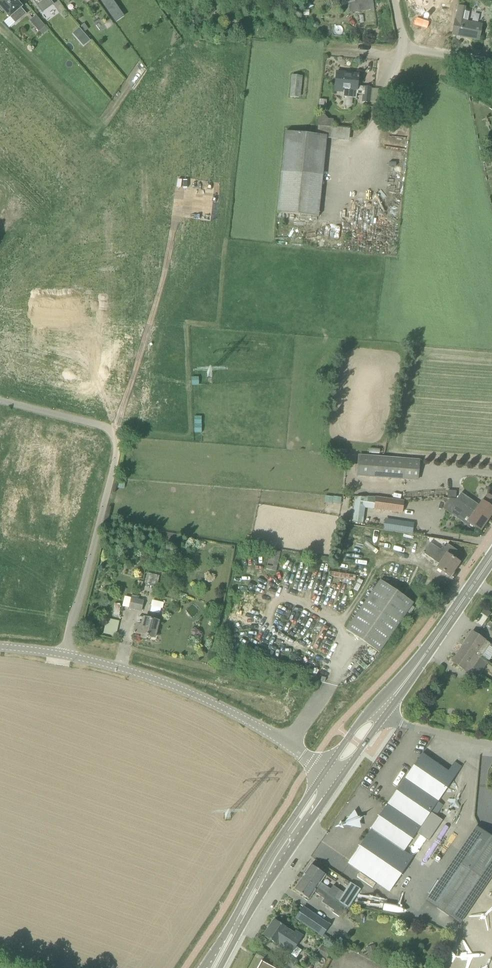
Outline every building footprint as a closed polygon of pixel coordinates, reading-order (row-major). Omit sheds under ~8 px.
[(0,0),(0,9),(2,11),(3,10),(9,17),(14,13),(19,19),(25,14),(20,8),(21,7),(16,0),(0,0)] [(108,12),(117,6),(113,0),(103,0),(100,2),(108,12)] [(374,10),(373,0),(348,0),(348,3),(349,3),(350,13),(374,10)] [(458,6),(456,14),(452,35),(453,35),(453,33),(464,35),(464,37),(479,40),(482,25),(468,22),(469,13),(465,12),(465,7),(458,6)] [(36,16),(30,21),(39,31),(39,30),(45,25),(36,16)] [(39,30),(43,35),(49,30),(45,25),(39,30)] [(80,27),(73,33),(84,46),(91,40),(80,27)] [(363,101),(370,102),(371,87),(357,86),(359,74),(358,74),(358,76),(345,75),(345,73),(337,72),(335,88),(344,89),(343,97),(356,98),(356,94),(363,95),(363,101)] [(303,77),(292,76),(290,97),(301,98),(303,77)] [(318,125),(317,135),(327,137),(348,139),(348,132),(350,133),(351,129),(341,128),(318,125)] [(318,217),(327,137),(317,135),(286,132),(277,213),(318,217)] [(419,482),(420,460),(359,455),(357,477),(419,482)] [(457,499),(488,520),(491,514),(491,507),(491,506),(491,497),(487,494),(483,501),(482,501),(479,505),(461,493),(457,499)] [(365,509),(374,510),(403,513),(404,501),(376,497),(356,497),(353,517),(364,518),(365,509)] [(468,522),(481,531),(488,520),(457,499),(453,505),(471,517),(468,522)] [(402,524),(392,522),(391,529),(401,531),(402,524)] [(443,547),(441,550),(430,543),(423,553),(440,564),(437,568),(450,577),(460,563),(452,558),(457,551),(448,544),(445,548),(443,547)] [(272,549),(267,568),(276,571),(281,551),(272,549)] [(381,580),(346,630),(379,653),(414,603),(381,580)] [(142,612),(144,601),(132,598),(130,609),(142,612)] [(491,613),(483,608),(480,613),(488,618),(491,613)] [(117,635),(119,620),(106,618),(103,633),(117,635)] [(144,618),(142,625),(136,624),(134,633),(155,638),(159,621),(144,618)] [(463,646),(475,654),(475,655),(481,658),(489,646),(491,648),(491,647),(491,645),(473,632),(463,646)] [(474,669),(481,659),(481,658),(475,655),(475,654),(463,646),(452,662),(470,674),(474,669)] [(431,812),(462,767),(455,762),(448,772),(422,754),(388,804),(371,829),(372,830),(348,864),(389,892),(413,857),(404,851),(417,833),(429,841),(443,820),(431,812)] [(491,877),(491,837),(476,827),(426,901),(460,924),(491,877)] [(303,878),(335,899),(340,891),(333,886),(331,889),(321,882),(326,874),(311,865),(303,878)] [(314,892),(324,899),(322,902),(334,911),(340,903),(335,899),(303,878),(295,890),(309,899),(314,892)] [(345,894),(340,903),(349,908),(353,901),(361,889),(352,884),(345,894)] [(296,920),(322,937),(330,924),(304,907),(296,920)] [(290,954),(302,936),(295,932),(294,934),(288,930),(288,929),(274,920),(264,935),(278,944),(279,943),(285,947),(283,950),(290,954)] [(366,948),(370,959),(379,956),(375,945),(366,948)]
